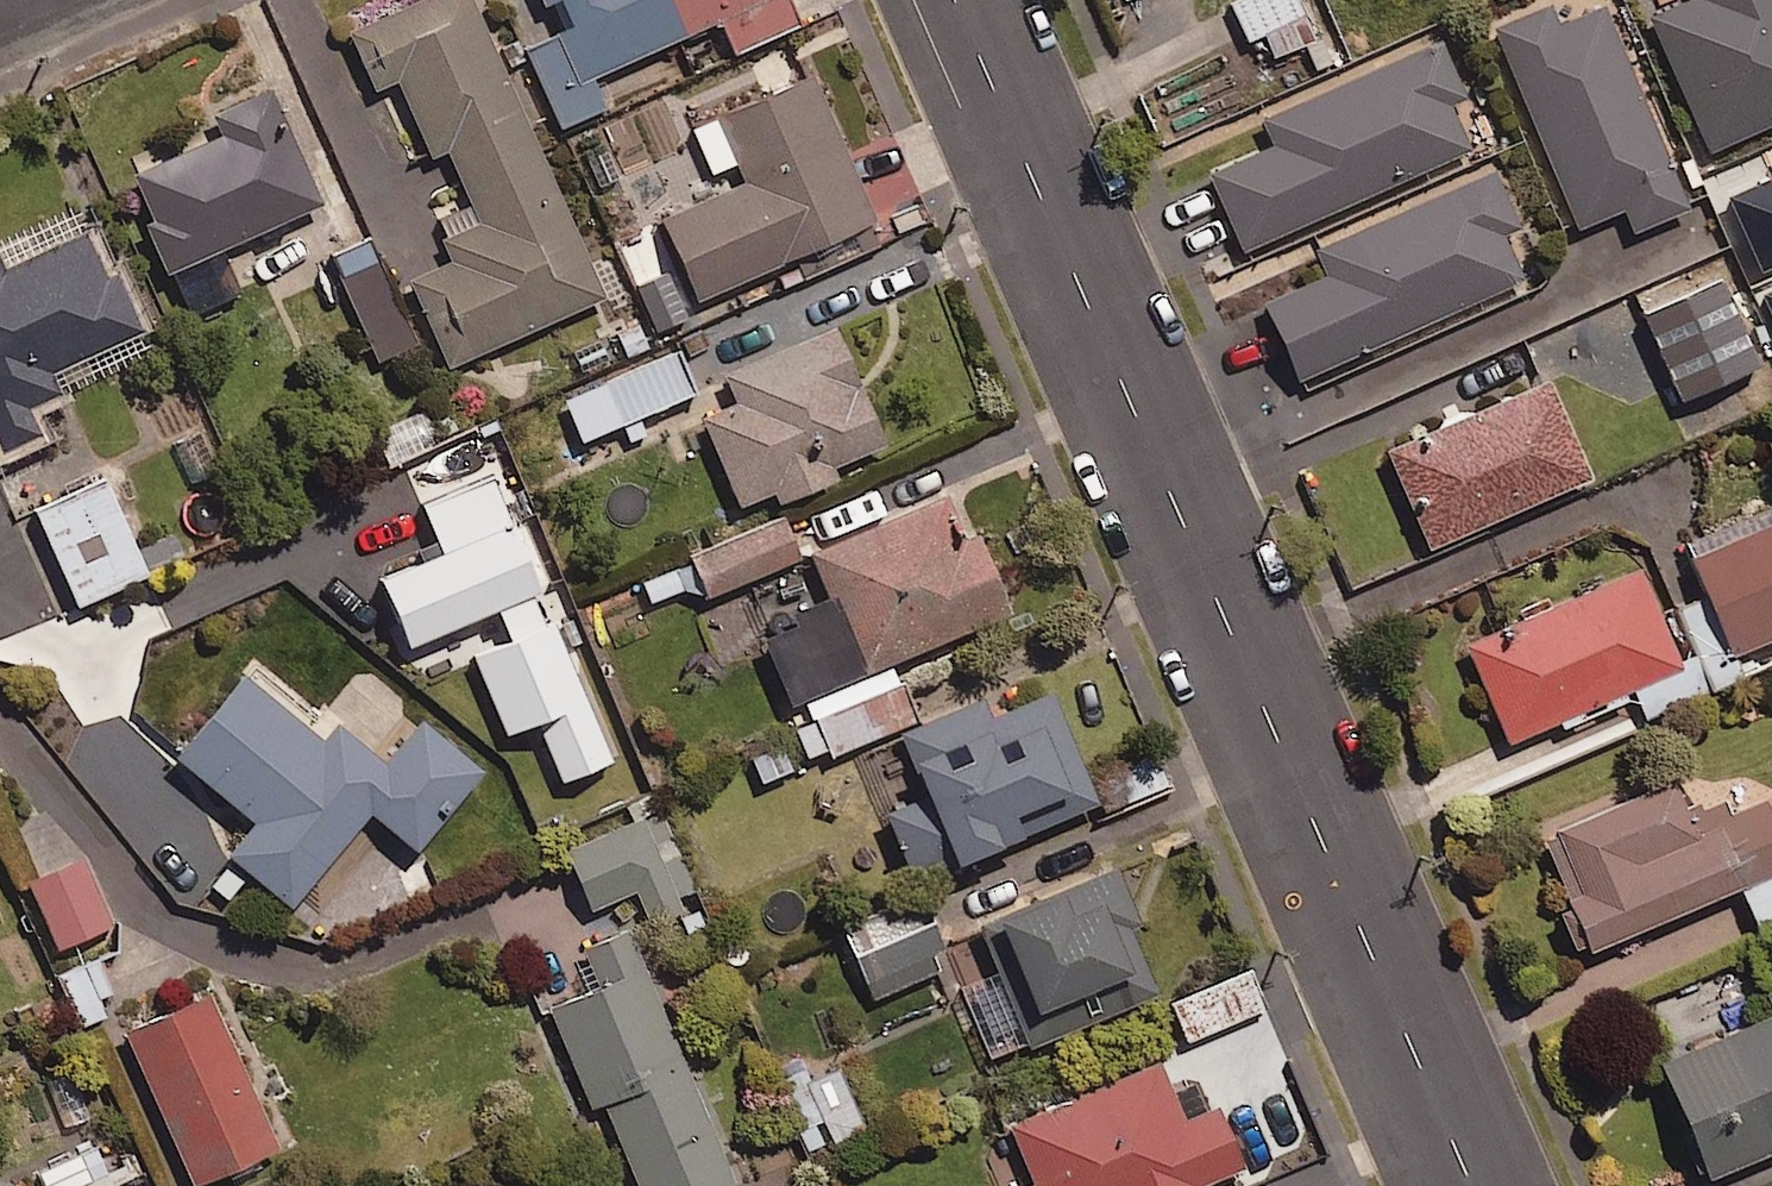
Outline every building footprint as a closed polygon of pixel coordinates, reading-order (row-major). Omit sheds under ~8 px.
[(354,34),(379,91),(400,81),(435,159),(450,153),(482,223),(444,240),(453,262),(411,281),(451,370),(609,300),(474,0),(430,0),(354,34)] [(548,8),(565,1),(576,26),(525,49),(563,133),(614,110),(601,80),(722,26),(736,58),(808,25),(797,0),(544,0),(548,8)] [(1257,30),(1266,53),(1298,41),(1288,17),(1297,14),(1291,0),(1227,0),(1241,36),(1257,30)] [(1654,18),(1713,152),(1771,127),(1771,0),(1694,0),(1654,18)] [(1553,5),(1495,29),(1581,233),(1630,213),(1638,233),(1692,211),(1607,6),(1562,25),(1553,5)] [(1444,39),(1264,119),(1276,146),(1214,174),(1248,250),(1473,150),(1454,107),(1470,99),(1444,39)] [(882,223),(817,75),(719,118),(748,183),(665,220),(701,302),(882,223)] [(148,227),(170,276),(326,206),(273,89),(214,115),(224,138),(137,176),(157,223),(148,227)] [(1498,172),(1320,251),(1331,277),(1268,305),(1302,381),(1529,280),(1509,235),(1523,229),(1498,172)] [(1730,222),(1771,315),(1771,203),(1730,222)] [(4,456),(46,437),(33,408),(64,394),(55,374),(149,333),(122,273),(111,278),(91,234),(6,272),(0,258),(0,447),(4,456)] [(1628,325),(1615,295),(1521,336),(1534,365),(1628,325)] [(890,446),(840,326),(726,374),(739,404),(704,419),(742,510),(777,495),(782,507),(839,483),(834,470),(890,446)] [(695,385),(677,344),(564,393),(581,434),(695,385)] [(1553,380),(1390,451),(1434,551),(1597,480),(1553,380)] [(379,425),(432,547),(444,541),(456,567),(528,536),(477,418),(438,435),(424,405),(379,425)] [(146,565),(107,476),(37,507),(76,596),(146,565)] [(969,542),(948,495),(811,553),(864,679),(1017,615),(983,536),(969,542)] [(638,573),(652,603),(694,584),(698,593),(799,548),(782,509),(638,573)] [(1697,560),(1740,659),(1771,646),(1771,529),(1697,560)] [(1645,571),(1469,649),(1513,748),(1689,670),(1645,571)] [(247,678),(180,761),(259,824),(231,859),(295,911),(374,814),(421,853),(486,773),(424,723),(390,764),(341,724),(326,742),(247,678)] [(993,719),(985,700),(905,734),(933,797),(888,816),(918,883),(961,865),(963,868),(1106,806),(1056,692),(993,719)] [(1105,797),(1162,775),(1148,740),(1091,763),(1105,797)] [(1680,782),(1563,832),(1590,896),(1575,903),(1596,955),(1752,888),(1727,828),(1704,838),(1680,782)] [(683,912),(644,822),(569,854),(594,911),(639,892),(653,925),(683,912)] [(109,920),(75,853),(27,877),(60,944),(109,920)] [(1120,868),(982,927),(1035,1051),(1163,996),(1134,929),(1144,925),(1120,868)] [(930,947),(945,942),(927,889),(842,919),(868,992),(937,968),(930,947)] [(632,931),(585,950),(602,991),(567,1005),(642,1185),(733,1185),(738,1184),(632,931)] [(1264,1000),(1247,962),(1169,996),(1186,1034),(1264,1000)] [(126,1034),(195,1185),(202,1185),(281,1151),(211,996),(126,1034)] [(1663,1066),(1714,1184),(1771,1160),(1771,1020),(1663,1066)] [(862,1123),(837,1057),(780,1078),(805,1144),(862,1123)] [(91,1113),(77,1063),(44,1072),(58,1122),(91,1113)] [(1163,1063),(1014,1127),(1039,1185),(1038,1185),(1209,1185),(1250,1168),(1223,1107),(1189,1122),(1163,1063)] [(122,1128),(31,1168),(39,1185),(102,1185),(140,1169),(122,1128)]
